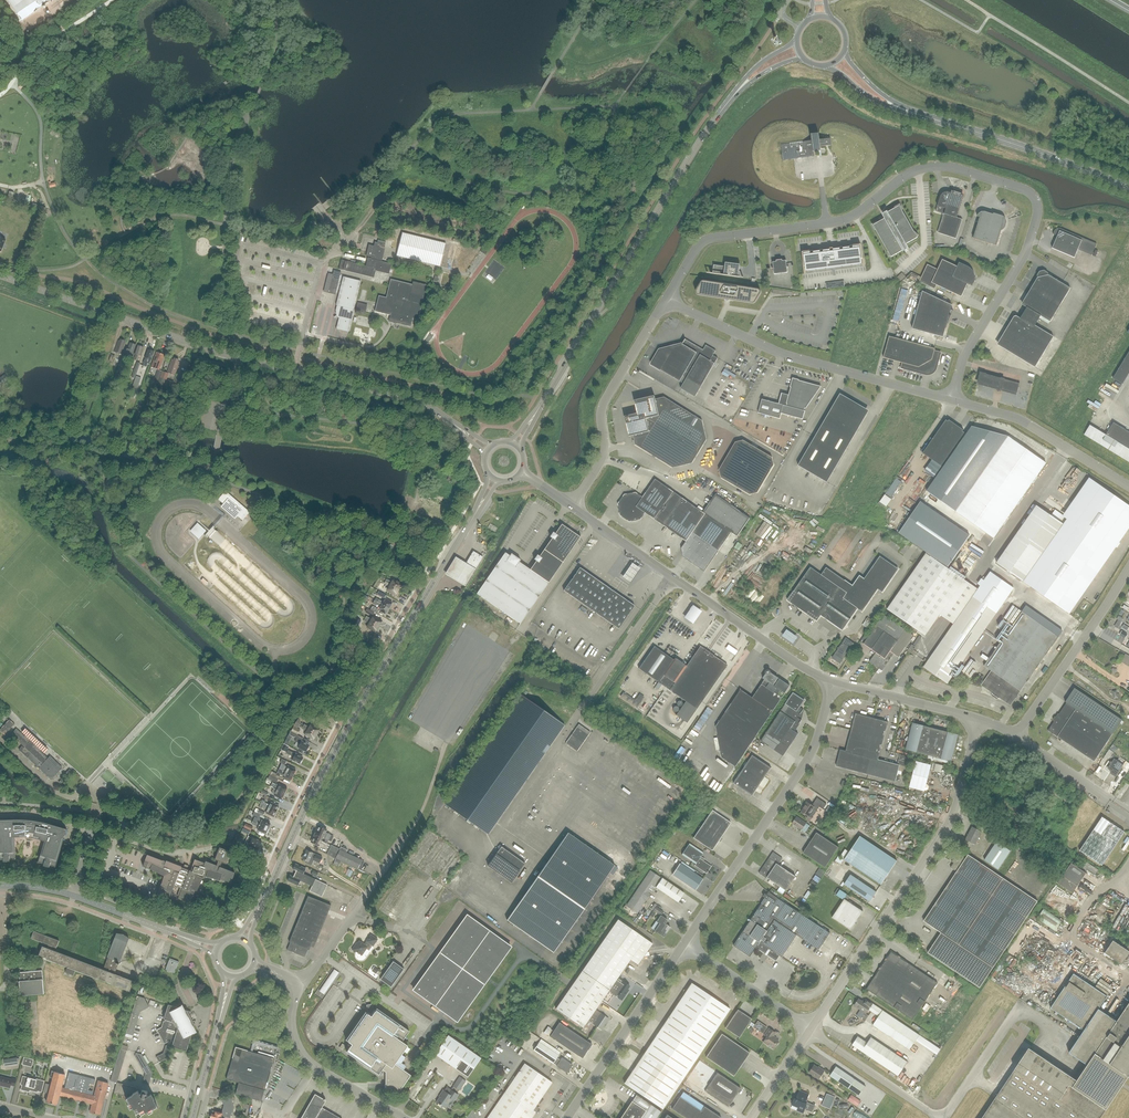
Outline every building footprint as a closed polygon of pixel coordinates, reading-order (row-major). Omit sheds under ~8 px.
[(596,7),(593,12),(596,13),(593,19),(599,22),(604,11),(596,7)] [(557,61),(561,57),(555,52),(552,57),(557,61)] [(472,123),(481,131),(483,128),(475,120),(472,123)] [(781,144),(783,160),(814,156),(814,152),(821,151),(821,147),(832,145),(831,138),(820,140),(819,133),(811,134),(812,141),(781,144)] [(940,197),(936,211),(944,214),(938,233),(956,239),(962,219),(957,218),(964,197),(959,195),(960,193),(956,192),(955,194),(949,192),(947,192),(945,192),(943,193),(941,195),(940,197)] [(889,256),(889,257),(891,256),(891,257),(904,250),(901,244),(904,243),(905,245),(918,237),(917,236),(919,235),(918,235),(916,233),(915,233),(899,206),(887,213),(890,218),(887,220),(886,218),(873,225),(889,253),(888,253),(889,256)] [(360,218),(367,213),(364,209),(357,214),(360,218)] [(980,217),(973,238),(997,246),(1001,230),(1003,230),(1004,229),(1005,228),(1005,227),(1006,226),(1006,223),(1007,222),(1006,220),(1006,219),(1005,218),(1005,217),(1004,217),(1002,216),(994,213),(993,214),(986,212),(982,212),(979,213),(977,216),(980,217)] [(1057,236),(1052,248),(1075,258),(1078,250),(1092,255),(1097,244),(1061,229),(1061,228),(1060,228),(1059,228),(1058,228),(1057,228),(1057,229),(1056,229),(1055,229),(1055,230),(1054,231),(1053,234),(1057,236)] [(356,231),(352,242),(357,244),(360,232),(356,231)] [(440,266),(446,243),(403,233),(397,256),(440,266)] [(367,256),(381,259),(385,245),(375,242),(374,246),(369,245),(367,256)] [(485,246),(481,251),(485,255),(489,249),(485,246)] [(860,264),(858,248),(839,250),(838,248),(824,250),(822,250),(822,252),(802,255),(804,271),(860,264)] [(389,274),(392,264),(368,258),(366,266),(342,260),(339,270),(374,278),(376,271),(389,274)] [(773,262),(774,274),(788,272),(786,260),(783,261),(782,259),(776,260),(777,262),(773,262)] [(957,266),(942,260),(938,269),(927,265),(919,282),(935,289),(937,285),(962,297),(967,284),(973,286),(974,283),(975,280),(975,277),(975,274),(974,273),(973,270),(970,268),(968,266),(959,262),(957,266)] [(714,265),(713,273),(738,277),(740,264),(726,262),(725,266),(714,265)] [(1049,277),(1048,273),(1044,270),(1040,271),(1037,275),(1038,280),(1036,280),(1022,303),(1023,305),(1027,308),(1020,320),(1014,317),(998,343),(999,345),(1035,367),(1054,337),(1035,325),(1040,316),(1050,322),(1070,288),(1051,277),(1049,277)] [(324,291),(329,292),(336,294),(341,272),(334,271),(333,275),(329,274),(325,289),(324,291)] [(906,277),(902,273),(897,277),(901,282),(906,277)] [(354,309),(357,300),(361,281),(344,277),(336,305),(337,305),(335,311),(336,311),(335,313),(338,318),(339,318),(336,329),(349,332),(355,309),(354,309)] [(413,282),(412,285),(391,279),(386,297),(379,296),(375,311),(390,315),(389,321),(411,326),(413,319),(418,320),(427,285),(413,282)] [(696,291),(696,292),(696,293),(697,293),(697,294),(698,294),(698,295),(725,299),(726,299),(726,300),(727,300),(727,301),(728,301),(728,300),(729,300),(729,299),(734,300),(752,303),(753,303),(754,303),(755,303),(755,302),(756,302),(756,301),(760,294),(761,294),(761,293),(761,292),(761,291),(760,290),(760,289),(759,289),(704,281),(703,281),(702,281),(702,282),(701,282),(697,290),(696,290),(696,291)] [(945,328),(946,329),(953,310),(950,316),(949,315),(952,305),(923,291),(912,329),(943,337),(945,328)] [(365,315),(367,305),(358,303),(356,312),(365,315)] [(935,367),(938,354),(934,353),(935,349),(889,336),(884,358),(905,363),(904,367),(926,373),(928,373),(930,372),(932,371),(934,369),(935,367)] [(121,354),(125,343),(124,342),(125,341),(120,339),(120,341),(119,340),(114,352),(121,354)] [(660,350),(651,364),(680,381),(684,383),(681,388),(695,397),(701,387),(718,358),(713,355),(716,351),(706,345),(703,350),(686,339),(685,339),(682,344),(660,350)] [(131,357),(136,345),(130,343),(128,349),(127,348),(126,352),(127,353),(126,355),(131,357)] [(141,356),(143,347),(142,346),(141,346),(140,346),(137,345),(135,354),(136,354),(134,359),(137,361),(139,355),(141,356)] [(149,364),(154,351),(151,350),(151,349),(150,349),(148,349),(142,365),(146,367),(148,363),(149,364)] [(162,371),(159,370),(164,356),(162,356),(163,354),(158,352),(157,354),(156,354),(151,367),(158,370),(152,387),(156,388),(160,377),(162,371)] [(1113,379),(1122,384),(1128,373),(1128,352),(1113,379)] [(172,359),(167,372),(175,375),(180,362),(178,361),(179,360),(174,358),(174,360),(172,359)] [(131,377),(135,378),(140,363),(137,362),(131,377)] [(730,377),(732,371),(726,368),(723,373),(730,377)] [(162,371),(160,377),(166,380),(169,373),(162,371)] [(982,385),(984,385),(1016,394),(1016,395),(1020,382),(1019,382),(1019,383),(980,372),(979,377),(979,379),(979,381),(980,383),(982,385)] [(136,376),(129,396),(134,398),(141,378),(136,376)] [(806,408),(821,386),(799,380),(793,378),(790,387),(791,387),(789,395),(782,393),(779,404),(762,399),(758,413),(780,419),(782,413),(803,419),(805,411),(804,410),(805,408),(806,408)] [(636,445),(663,461),(674,468),(693,463),(707,440),(703,421),(665,397),(656,399),(655,396),(635,401),(638,413),(625,417),(630,437),(634,436),(636,445)] [(831,408),(830,408),(796,465),(825,482),(855,432),(854,431),(863,414),(837,399),(831,408)] [(963,430),(949,420),(948,421),(946,420),(923,453),(941,466),(964,433),(962,431),(963,430)] [(1114,422),(1106,435),(1090,425),(1084,435),(1128,462),(1128,431),(1114,422)] [(955,512),(1008,436),(972,427),(927,492),(955,512)] [(994,539),(1047,463),(1008,436),(955,512),(994,539)] [(736,442),(719,470),(721,478),(750,495),(758,493),(774,465),(772,457),(743,440),(736,442)] [(882,502),(889,506),(904,481),(897,477),(882,502)] [(625,495),(618,504),(620,515),(630,522),(641,520),(646,513),(686,542),(682,548),(683,557),(704,572),(732,533),(737,537),(750,518),(716,494),(703,513),(656,479),(643,497),(636,493),(625,495)] [(1023,581),(1064,610),(1128,516),(1128,506),(1093,480),(1063,524),(1047,546),(1023,581)] [(1079,496),(1082,491),(1067,482),(1064,487),(1062,486),(1060,489),(1059,488),(1057,491),(1075,502),(1078,496),(1079,496)] [(242,520),(249,512),(225,491),(218,499),(224,504),(222,507),(235,517),(237,515),(242,520)] [(920,502),(899,533),(948,567),(969,535),(920,502)] [(1003,554),(996,563),(998,564),(1023,581),(1029,572),(1030,571),(1047,546),(1063,524),(1036,505),(1003,554)] [(544,549),(563,562),(581,536),(580,536),(580,537),(560,527),(555,534),(553,532),(550,537),(552,538),(544,549)] [(549,582),(563,562),(544,549),(540,556),(537,555),(534,559),(536,561),(530,570),(549,582)] [(466,563),(475,569),(483,557),(473,551),(466,563)] [(519,562),(521,560),(511,553),(510,556),(505,552),(476,593),(519,623),(519,624),(549,582),(530,570),(519,562)] [(926,635),(964,580),(946,567),(926,553),(887,609),(926,635)] [(883,592),(899,569),(880,556),(865,579),(860,576),(853,586),(826,568),(821,575),(810,567),(787,600),(817,621),(821,615),(843,630),(858,608),(863,612),(878,589),(883,592)] [(641,567),(633,561),(623,576),(631,582),(641,567)] [(955,561),(953,565),(958,570),(961,565),(955,561)] [(579,568),(563,591),(618,629),(634,606),(579,568)] [(987,576),(954,624),(924,667),(947,683),(1011,593),(987,576)] [(401,588),(403,584),(394,579),(392,582),(386,579),(385,581),(399,590),(400,588),(401,588)] [(395,596),(399,590),(385,581),(384,584),(389,587),(387,590),(392,592),(391,593),(395,596)] [(377,602),(389,608),(392,602),(385,599),(383,602),(379,599),(377,602)] [(389,608),(377,602),(374,600),(372,604),(376,606),(377,605),(381,607),(379,610),(385,614),(389,608)] [(702,610),(692,603),(683,616),(693,622),(702,610)] [(1010,706),(1059,637),(1022,611),(984,666),(991,671),(981,685),(992,693),(991,694),(999,699),(999,698),(1010,706)] [(894,654),(898,656),(899,657),(914,635),(905,630),(883,614),(876,625),(876,626),(863,643),(871,649),(876,652),(870,661),(882,670),(891,657),(894,654)] [(378,626),(382,621),(373,616),(371,620),(369,619),(370,618),(366,616),(365,618),(378,626)] [(867,617),(862,625),(867,629),(873,621),(867,617)] [(375,632),(378,626),(365,618),(363,621),(369,624),(367,627),(375,632)] [(787,629),(783,635),(792,642),(797,636),(787,629)] [(920,636),(914,644),(916,646),(922,637),(920,636)] [(854,644),(854,643),(846,638),(834,654),(843,660),(854,644)] [(677,695),(685,701),(676,715),(687,723),(727,665),(708,651),(700,646),(687,666),(675,658),(674,660),(654,646),(639,669),(658,682),(662,685),(677,695)] [(784,693),(789,685),(771,673),(771,672),(770,671),(769,670),(768,670),(767,671),(766,672),(766,673),(766,674),(763,679),(765,680),(753,698),(741,690),(716,727),(722,758),(736,767),(782,698),(785,694),(784,693)] [(1115,730),(1122,720),(1075,688),(1066,702),(1067,703),(1113,733),(1115,730)] [(624,692),(621,697),(637,708),(640,703),(644,697),(640,694),(637,698),(635,700),(624,692)] [(761,741),(776,751),(783,756),(798,734),(794,731),(801,720),(798,718),(803,710),(799,708),(804,701),(793,694),(785,705),(780,712),(766,734),(761,741)] [(488,834),(530,774),(564,725),(522,696),(446,804),(488,834)] [(1094,761),(1113,733),(1067,703),(1048,730),(1094,761)] [(856,713),(846,751),(841,749),(836,766),(868,774),(895,781),(900,765),(878,759),(888,722),(856,713)] [(15,724),(10,719),(0,730),(0,731),(5,735),(15,724)] [(1115,730),(1128,739),(1128,725),(1122,720),(1120,723),(1116,729),(1115,730)] [(316,734),(320,728),(311,724),(309,727),(304,724),(303,726),(316,734)] [(579,724),(566,743),(577,751),(590,732),(579,724)] [(942,759),(949,732),(922,725),(915,752),(942,759)] [(292,732),(298,735),(301,730),(294,726),(291,732),(292,732)] [(313,740),(316,734),(303,726),(302,728),(307,731),(305,735),(313,740)] [(40,751),(25,737),(17,729),(11,735),(23,745),(19,750),(51,780),(61,770),(56,765),(56,761),(50,756),(48,758),(40,751)] [(45,754),(48,751),(25,729),(22,733),(26,736),(25,737),(40,751),(41,751),(45,754)] [(303,738),(298,735),(292,732),(291,735),(292,736),(296,738),(295,741),(300,743),(298,747),(306,752),(306,751),(307,751),(308,749),(308,748),(309,745),(301,741),(303,738)] [(588,739),(583,745),(585,746),(582,749),(585,752),(586,751),(588,752),(594,744),(588,739)] [(610,743),(604,751),(613,757),(619,749),(610,743)] [(303,757),(301,756),(288,750),(286,753),(294,757),(292,760),(300,764),(303,757)] [(911,767),(914,757),(900,754),(898,764),(911,767)] [(752,755),(734,783),(752,795),(755,791),(765,777),(771,768),(752,755)] [(279,769),(293,775),(294,773),(295,773),(296,771),(295,770),(296,770),(288,766),(288,767),(284,765),(286,761),(277,757),(276,760),(282,763),(279,769)] [(1110,773),(1113,774),(1115,776),(1122,766),(1118,764),(1119,762),(1114,759),(1108,768),(1112,771),(1110,773)] [(928,791),(931,780),(926,779),(930,765),(916,761),(910,787),(928,791)] [(292,778),(293,775),(279,769),(277,773),(281,774),(280,775),(284,776),(283,777),(290,781),(291,780),(292,780),(293,778),(292,778)] [(286,791),(287,789),(287,788),(280,784),(279,785),(276,783),(276,784),(272,783),(270,786),(274,788),(284,793),(285,791),(286,791)] [(283,795),(284,793),(274,788),(272,792),(275,794),(274,795),(282,799),(282,798),(283,798),(284,796),(283,795)] [(826,804),(823,801),(817,798),(812,805),(807,801),(805,804),(805,805),(801,811),(808,816),(806,819),(810,821),(819,806),(823,809),(826,804)] [(276,812),(279,806),(271,802),(270,805),(264,803),(265,802),(262,800),(261,804),(276,812)] [(274,817),(276,812),(261,804),(259,807),(262,808),(267,810),(266,813),(274,817)] [(712,851),(731,823),(712,810),(693,838),(712,851)] [(1096,826),(1080,850),(1102,865),(1125,832),(1102,816),(1099,822),(1097,821),(1095,825),(1096,826)] [(262,820),(259,819),(255,817),(254,819),(252,822),(268,829),(270,824),(262,820)] [(802,830),(806,823),(797,817),(792,823),(802,830)] [(38,862),(44,864),(43,866),(49,867),(50,865),(56,867),(67,829),(47,823),(37,821),(37,822),(26,821),(26,820),(21,820),(16,820),(0,820),(0,860),(3,860),(4,862),(10,861),(10,859),(16,859),(15,837),(22,837),(30,838),(37,839),(44,841),(38,862)] [(265,834),(268,829),(252,822),(251,824),(258,827),(257,830),(265,834)] [(319,826),(316,831),(332,839),(333,836),(325,833),(327,829),(319,826)] [(975,844),(982,832),(972,826),(965,839),(975,844)] [(331,842),(332,839),(316,831),(313,837),(321,841),(323,838),(331,842)] [(825,867),(839,847),(817,832),(803,853),(825,867)] [(554,953),(615,865),(568,833),(507,920),(554,953)] [(259,846),(261,842),(258,840),(256,839),(253,837),(252,838),(248,836),(246,840),(259,846)] [(844,859),(854,866),(881,884),(884,881),(885,882),(887,879),(886,878),(897,861),(860,836),(844,859)] [(327,843),(321,841),(313,837),(311,842),(319,846),(320,843),(326,846),(327,843)] [(258,850),(259,846),(246,840),(243,848),(248,851),(250,847),(252,848),(254,848),(258,850)] [(997,841),(985,860),(999,869),(1011,850),(997,841)] [(707,874),(712,867),(700,859),(703,853),(689,843),(682,855),(696,864),(695,866),(707,874)] [(337,854),(340,849),(331,845),(329,850),(337,854)] [(150,869),(164,876),(161,885),(158,895),(169,899),(174,886),(180,888),(178,896),(180,896),(179,899),(190,903),(195,890),(197,891),(203,878),(206,876),(220,881),(221,879),(231,883),(235,873),(220,867),(222,862),(226,864),(231,852),(220,847),(215,860),(218,861),(217,865),(204,861),(202,862),(195,859),(192,866),(193,866),(191,871),(187,869),(189,866),(186,865),(185,864),(183,868),(181,867),(182,866),(166,861),(166,862),(147,855),(143,866),(150,869)] [(358,869),(362,860),(346,853),(347,850),(341,847),(340,849),(337,854),(336,858),(358,869)] [(511,883),(525,864),(501,847),(487,866),(511,883)] [(849,851),(845,849),(841,856),(844,859),(849,851)] [(307,850),(302,860),(305,861),(304,862),(311,865),(313,861),(320,863),(322,857),(320,856),(313,853),(307,850)] [(328,852),(327,854),(336,858),(337,854),(329,850),(328,852)] [(786,890),(796,876),(778,864),(779,864),(782,858),(773,852),(759,873),(767,878),(767,877),(786,890)] [(1038,901),(1003,878),(968,855),(965,859),(957,853),(952,862),(953,863),(950,868),(957,872),(924,921),(941,933),(928,953),(980,987),(1038,901)] [(1071,864),(1058,883),(1073,893),(1086,874),(1085,874),(1087,870),(1096,876),(1100,871),(1087,862),(1083,867),(1084,868),(1082,872),(1071,864)] [(302,877),(303,874),(306,869),(296,864),(293,869),(296,871),(295,874),(302,877)] [(696,891),(703,879),(680,864),(672,875),(696,891)] [(820,868),(816,874),(821,878),(826,872),(820,868)] [(637,914),(655,887),(678,902),(684,893),(661,878),(650,870),(626,906),(637,914)] [(302,877),(295,874),(293,877),(290,875),(288,881),(298,885),(300,881),(312,887),(315,879),(303,874),(302,877)] [(815,875),(812,879),(818,883),(821,879),(815,875)] [(870,902),(870,901),(876,892),(850,875),(844,884),(870,902)] [(315,879),(312,887),(310,891),(322,897),(327,885),(315,879)] [(840,890),(837,895),(844,900),(844,899),(847,895),(840,890)] [(750,956),(756,948),(776,961),(780,955),(782,957),(797,935),(819,950),(830,933),(769,892),(734,945),(750,956)] [(287,950),(301,955),(305,957),(308,950),(309,950),(313,941),(316,942),(331,905),(308,896),(289,942),(291,942),(287,950)] [(851,930),(854,925),(863,911),(847,901),(844,899),(844,900),(832,917),(851,930)] [(1044,908),(1037,918),(1055,931),(1062,921),(1044,908)] [(511,947),(467,916),(414,990),(457,1021),(511,947)] [(664,937),(670,927),(665,924),(668,920),(661,916),(657,922),(660,924),(655,931),(664,937)] [(618,920),(556,1009),(583,1027),(588,1020),(593,1024),(601,1030),(609,1018),(596,1009),(603,999),(618,978),(630,960),(637,965),(652,944),(630,928),(618,920)] [(57,948),(59,941),(34,931),(31,938),(49,945),(47,948),(42,946),(39,955),(47,958),(46,959),(67,967),(75,970),(130,992),(134,981),(114,974),(118,964),(119,964),(129,938),(123,935),(117,934),(108,957),(109,957),(104,970),(51,950),(52,947),(57,948)] [(362,955),(368,947),(370,944),(373,946),(378,940),(371,935),(366,942),(367,942),(365,945),(359,941),(358,943),(357,943),(352,950),(356,952),(356,951),(362,955)] [(1112,941),(1104,953),(1121,964),(1128,952),(1125,950),(1112,941)] [(1121,964),(1126,967),(1128,963),(1128,946),(1128,947),(1128,946),(1125,950),(1128,952),(1121,964)] [(913,1020),(938,983),(891,952),(866,989),(869,991),(876,995),(913,1020)] [(165,970),(174,974),(179,962),(170,959),(165,970)] [(404,969),(393,961),(380,979),(391,987),(404,969)] [(18,973),(20,996),(44,994),(42,971),(18,973)] [(1115,1022),(1098,1010),(1106,997),(1073,974),(1050,1008),(1083,1031),(1068,1053),(1087,1066),(1094,1054),(1128,1077),(1128,1076),(1128,1001),(1115,1022)] [(608,1003),(613,994),(622,1000),(628,992),(626,991),(630,986),(622,981),(618,978),(603,999),(608,1003)] [(679,1001),(646,1051),(624,1083),(663,1109),(730,1009),(691,983),(686,990),(685,990),(684,990),(683,991),(683,992),(678,1000),(679,1001)] [(144,998),(137,996),(126,1033),(133,1035),(140,1012),(149,1007),(144,998)] [(859,999),(854,1006),(860,1010),(857,1015),(865,1021),(869,1015),(866,1014),(869,1009),(873,1004),(867,999),(864,1003),(859,999)] [(186,1051),(187,1051),(191,1035),(197,1032),(194,1027),(196,1021),(193,1020),(190,1015),(191,1012),(185,1010),(182,1004),(176,1007),(168,1005),(164,1019),(165,1020),(165,1022),(163,1021),(161,1028),(157,1030),(164,1044),(169,1041),(171,1042),(171,1041),(173,1042),(172,1047),(186,1051)] [(910,1050),(919,1035),(873,1004),(869,1009),(879,1016),(873,1025),(910,1050)] [(395,1064),(404,1051),(408,1046),(402,1041),(409,1031),(377,1008),(375,1010),(373,1009),(372,1005),(367,1006),(368,1012),(368,1013),(366,1012),(346,1040),(352,1044),(346,1052),(379,1075),(382,1070),(386,1072),(386,1088),(390,1088),(398,1094),(411,1075),(395,1064)] [(752,1019),(738,1009),(725,1028),(739,1037),(752,1019)] [(758,1021),(754,1028),(763,1034),(767,1027),(758,1021)] [(550,1036),(571,1051),(582,1058),(592,1044),(559,1022),(550,1036)] [(921,1032),(923,1030),(914,1024),(912,1026),(921,1032)] [(769,1047),(770,1047),(773,1049),(776,1045),(777,1045),(778,1044),(778,1043),(779,1041),(773,1037),(773,1036),(775,1033),(769,1028),(764,1035),(767,1037),(763,1042),(768,1045),(768,1046),(769,1047)] [(722,1034),(710,1051),(706,1057),(734,1076),(749,1053),(722,1034)] [(481,1057),(448,1035),(435,1054),(468,1077),(481,1057)] [(852,1045),(861,1051),(898,1076),(908,1062),(871,1037),(867,1043),(858,1036),(852,1045)] [(534,1050),(534,1051),(553,1063),(557,1065),(556,1066),(567,1073),(573,1065),(562,1057),(560,1060),(557,1058),(559,1055),(539,1042),(534,1050)] [(169,1057),(172,1047),(166,1045),(164,1053),(156,1057),(159,1062),(169,1057)] [(262,1101),(274,1058),(242,1049),(236,1047),(226,1079),(233,1081),(239,1083),(236,1094),(262,1101)] [(1087,1066),(1076,1081),(1028,1049),(1013,1070),(1014,1070),(982,1117),(1100,1117),(1105,1110),(1105,1111),(1128,1077),(1094,1054),(1087,1066)] [(17,1057),(4,1059),(5,1064),(5,1066),(9,1065),(18,1064),(17,1057)] [(32,1067),(34,1060),(24,1057),(22,1065),(32,1067)] [(552,1082),(525,1063),(487,1117),(531,1117),(538,1108),(535,1107),(552,1082)] [(814,1065),(809,1073),(819,1079),(825,1071),(821,1068),(820,1069),(814,1065)] [(866,1086),(836,1066),(830,1076),(848,1088),(859,1096),(866,1086)] [(63,1096),(65,1088),(62,1088),(65,1075),(52,1071),(50,1077),(53,1078),(51,1085),(46,1084),(43,1092),(47,1093),(45,1101),(57,1104),(60,1095),(63,1096)] [(728,1107),(741,1088),(717,1072),(705,1091),(728,1107)] [(69,1074),(65,1088),(69,1090),(70,1090),(75,1091),(76,1087),(79,1076),(69,1074)] [(69,1090),(65,1088),(63,1096),(84,1102),(86,1094),(93,1096),(94,1091),(88,1090),(90,1083),(93,1084),(94,1080),(79,1076),(76,1087),(75,1091),(70,1090),(69,1090)] [(465,1081),(459,1076),(452,1085),(459,1090),(465,1081)] [(0,1077),(0,1085),(10,1088),(11,1085),(15,1086),(16,1079),(8,1078),(0,1077)] [(41,1091),(44,1081),(25,1077),(22,1086),(24,1087),(23,1090),(27,1091),(27,1089),(37,1092),(38,1091),(41,1091)] [(86,1094),(84,1102),(92,1104),(90,1112),(100,1115),(108,1083),(98,1080),(94,1096),(93,1096),(86,1094)] [(141,1096),(138,1091),(136,1088),(117,1083),(114,1093),(127,1097),(137,1113),(139,1112),(141,1114),(157,1105),(153,1100),(154,1099),(151,1094),(145,1097),(145,1096),(146,1094),(147,1094),(148,1091),(142,1090),(141,1093),(143,1093),(142,1096),(141,1096)] [(454,1100),(458,1095),(451,1090),(448,1094),(443,1090),(439,1096),(440,1097),(436,1102),(445,1108),(452,1099),(454,1100)] [(796,1099),(794,1098),(794,1100),(792,1100),(791,1101),(791,1102),(792,1103),(792,1105),(799,1108),(797,1111),(803,1113),(805,1109),(812,1112),(815,1105),(807,1102),(807,1103),(806,1103),(809,1094),(799,1090),(796,1099)] [(680,1097),(672,1109),(686,1117),(721,1117),(683,1092),(680,1097)] [(211,1117),(225,1117),(228,1117),(230,1117),(235,1100),(231,1094),(224,1099),(226,1101),(223,1114),(215,1112),(214,1114),(212,1113),(212,1114),(211,1115),(210,1117),(211,1117)] [(322,1108),(326,1101),(314,1095),(313,1098),(302,1117),(301,1117),(339,1117),(322,1108)] [(641,1117),(657,1117),(661,1111),(636,1095),(632,1101),(646,1110),(641,1117)] [(861,1101),(851,1095),(848,1100),(857,1106),(861,1101)] [(646,1110),(632,1101),(620,1117),(641,1117),(646,1110)]
